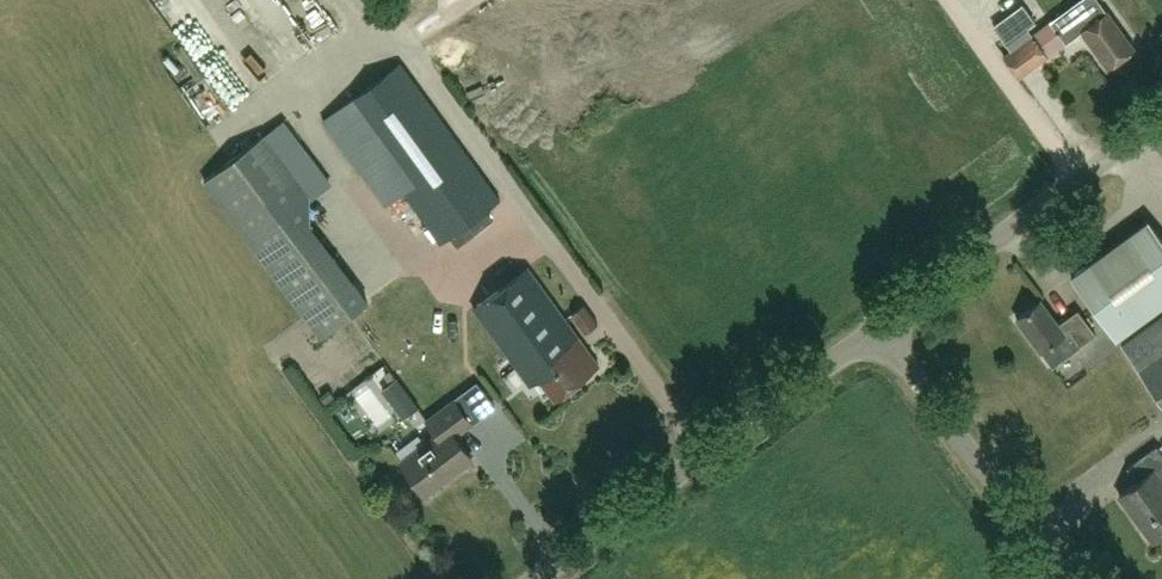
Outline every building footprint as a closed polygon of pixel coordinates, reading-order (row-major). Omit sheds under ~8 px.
[(1134,47),(1107,10),(1106,10),(1099,0),(1077,0),(1051,18),(1067,40),(1081,30),(1107,66),(1134,47)] [(994,24),(1006,41),(1036,21),(1024,4),(994,24)] [(1018,76),(1047,57),(1033,34),(1003,54),(1018,76)] [(405,191),(443,242),(502,198),(401,61),(324,118),(387,205),(405,191)] [(311,223),(310,194),(264,134),(205,179),(323,335),(369,300),(311,223)] [(1148,219),(1071,275),(1116,337),(1154,309),(1140,290),(1161,274),(1161,239),(1148,219)] [(555,397),(600,364),(528,266),(474,305),(531,384),(541,377),(555,397)] [(1053,365),(1080,344),(1096,332),(1077,308),(1057,323),(1040,299),(1016,318),(1040,350),(1041,350),(1053,365)] [(598,323),(585,303),(571,312),(585,332),(598,323)] [(1121,344),(1161,401),(1161,315),(1121,344)] [(425,491),(472,457),(455,433),(471,421),(454,398),(427,418),(437,432),(401,459),(425,491)] [(1161,532),(1161,480),(1161,479),(1161,478),(1161,451),(1156,444),(1127,466),(1137,479),(1119,493),(1153,539),(1161,532)]
